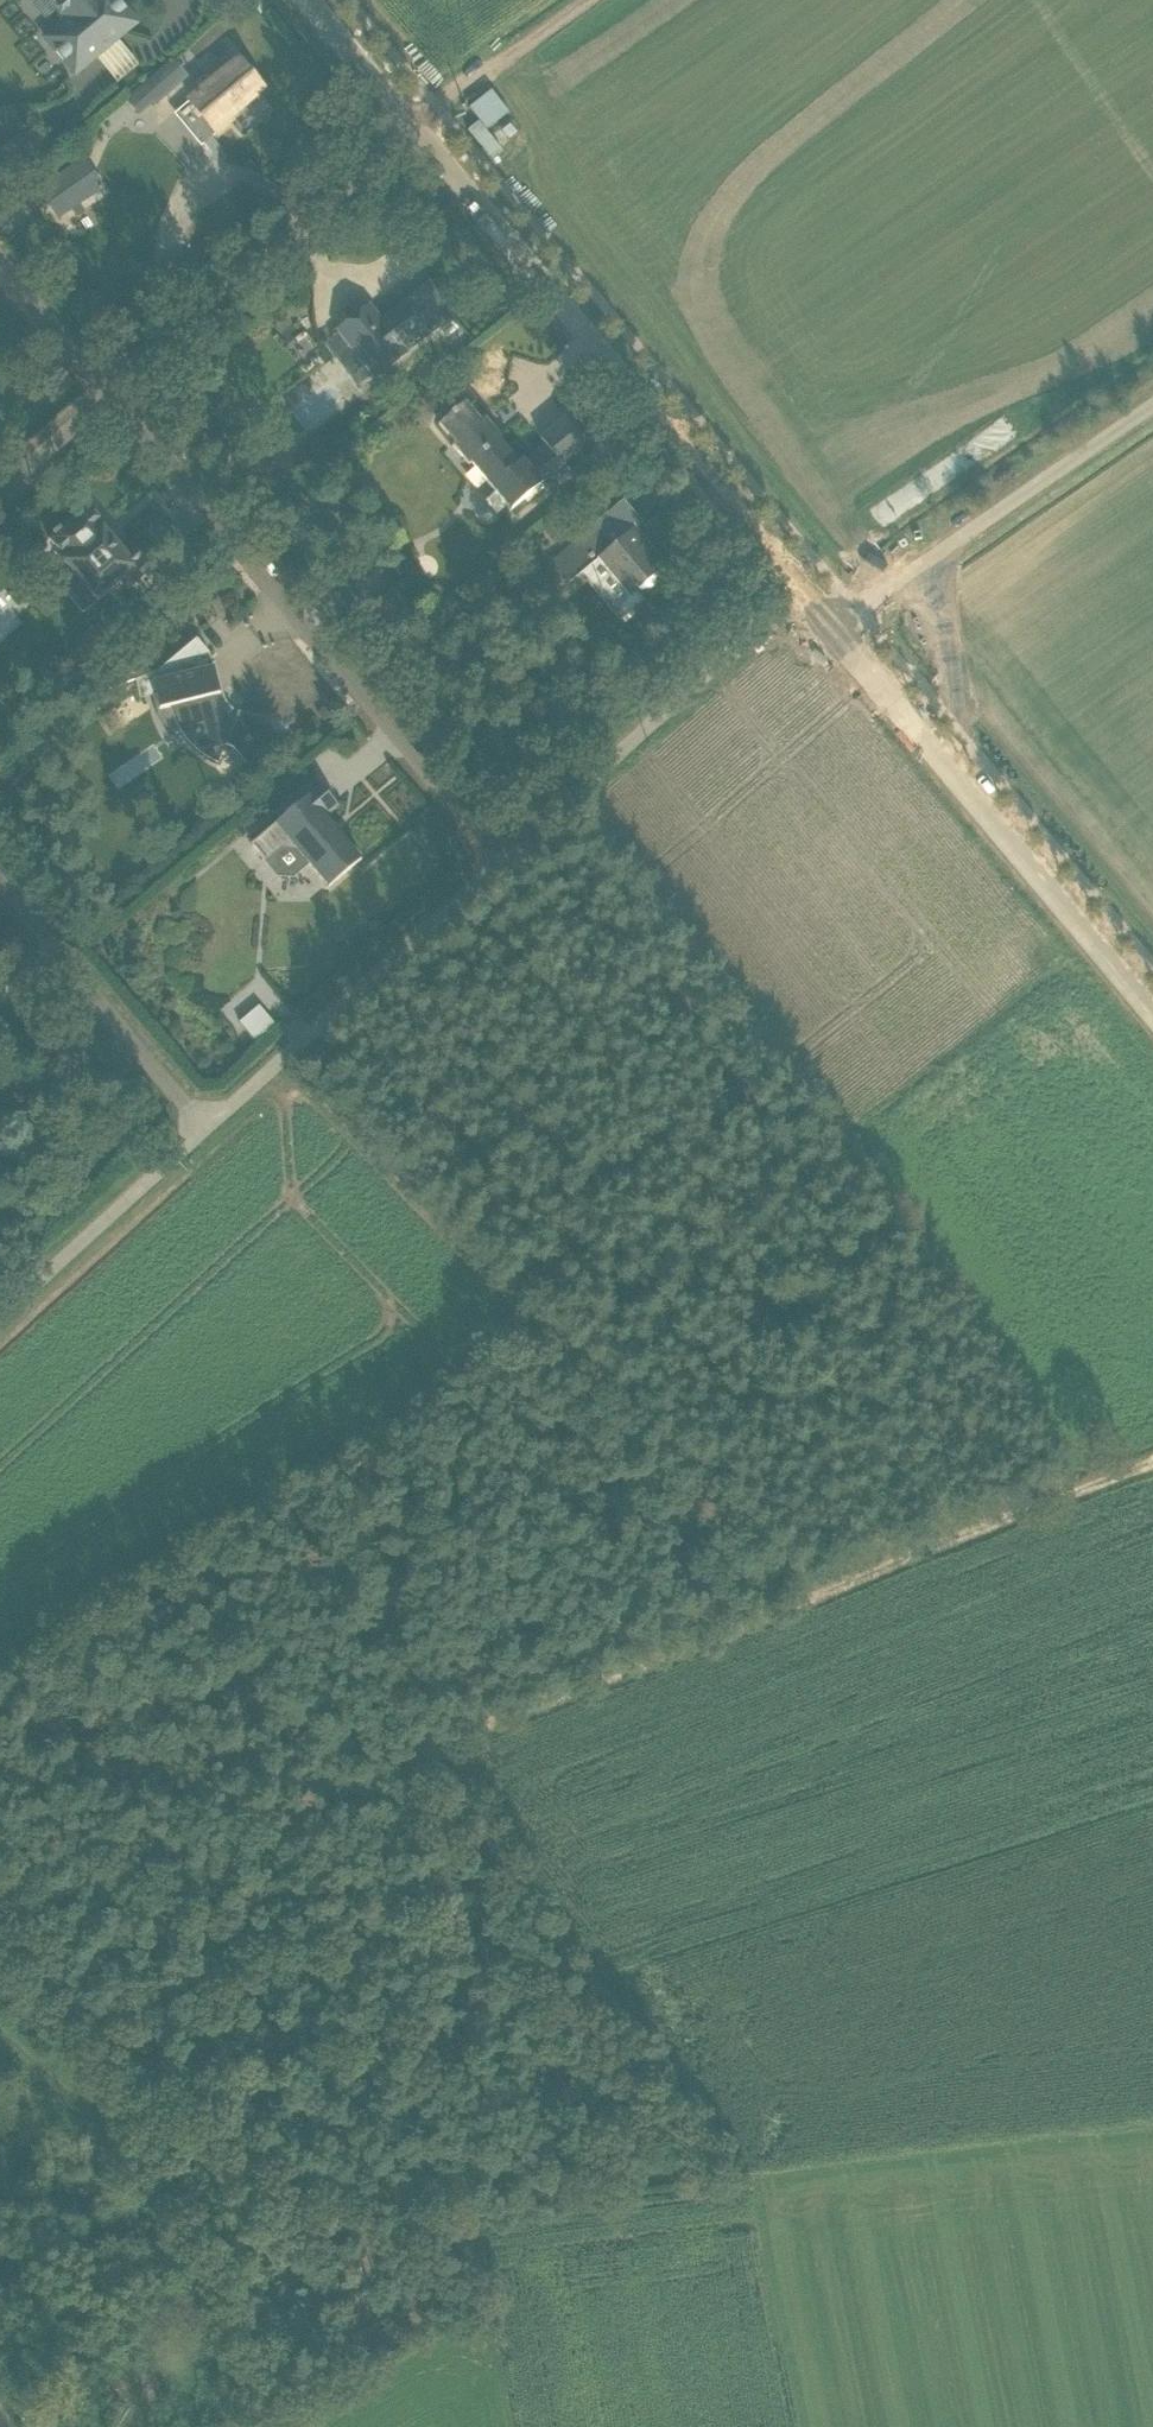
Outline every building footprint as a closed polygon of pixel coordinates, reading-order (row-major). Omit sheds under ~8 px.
[(141,25),(128,10),(125,12),(116,1),(117,0),(44,0),(62,22),(39,41),(74,81),(96,62),(116,85),(137,67),(118,44),(141,25)] [(200,148),(267,90),(237,55),(184,99),(187,102),(173,114),(200,148)] [(153,103),(155,106),(188,76),(172,59),(124,100),(139,116),(153,103)] [(52,219),(96,192),(78,163),(34,191),(52,219)] [(159,295),(202,285),(196,257),(153,267),(159,295)] [(374,379),(454,314),(428,283),(381,320),(370,305),(337,332),(374,379)] [(510,511),(540,485),(545,491),(570,471),(563,463),(587,443),(565,417),(540,439),(543,444),(523,461),(522,460),(518,463),(500,440),(501,439),(484,418),(480,422),(465,404),(439,426),(454,444),(452,446),(468,465),(470,464),(510,511)] [(121,582),(126,588),(160,559),(139,534),(123,548),(104,527),(106,526),(87,504),(59,528),(57,527),(51,532),(52,534),(48,538),(101,600),(121,582)] [(613,547),(595,525),(524,584),(520,580),(508,590),(511,595),(502,602),(514,616),(521,610),(528,619),(529,618),(545,638),(560,626),(544,606),(553,599),(560,607),(574,596),(572,594),(584,585),(582,583),(586,580),(619,619),(640,602),(633,593),(664,566),(634,530),(613,547)] [(246,765),(278,737),(264,720),(238,713),(234,721),(227,716),(222,712),(219,707),(216,701),(215,696),(219,695),(212,667),(208,668),(206,661),(210,660),(208,653),(196,639),(157,670),(148,673),(144,661),(112,670),(113,675),(103,679),(107,689),(135,678),(140,699),(152,696),(158,720),(167,738),(177,733),(184,742),(195,753),(203,760),(220,768),(223,761),(219,759),(226,745),(233,748),(246,765)] [(338,807),(316,782),(278,813),(283,818),(251,844),(265,861),(263,862),(276,877),(293,878),(308,865),(328,888),(360,860),(326,818),(338,807)] [(238,1023),(254,1043),(275,1025),(259,1006),(238,1023)]
